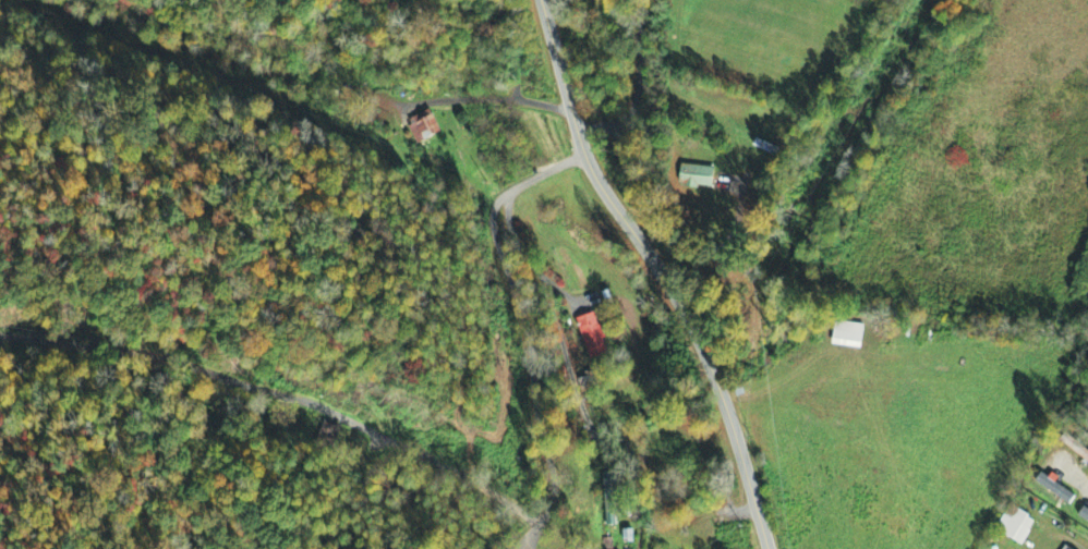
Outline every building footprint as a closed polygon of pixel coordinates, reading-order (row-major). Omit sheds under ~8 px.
[(442,134),(431,111),(406,122),(417,146),(442,134)] [(681,187),(714,189),(715,168),(682,166),(681,187)] [(575,322),(591,361),(611,353),(595,313),(575,322)] [(865,327),(836,322),(832,347),(861,351),(865,327)] [(621,526),(618,473),(602,474),(605,526),(621,526)] [(1071,506),(1077,497),(1043,475),(1037,484),(1071,506)] [(1083,508),(1078,519),(1087,523),(1087,510),(1083,508)] [(1036,519),(1016,511),(1013,518),(1005,514),(997,534),(1025,546),(1036,519)]
